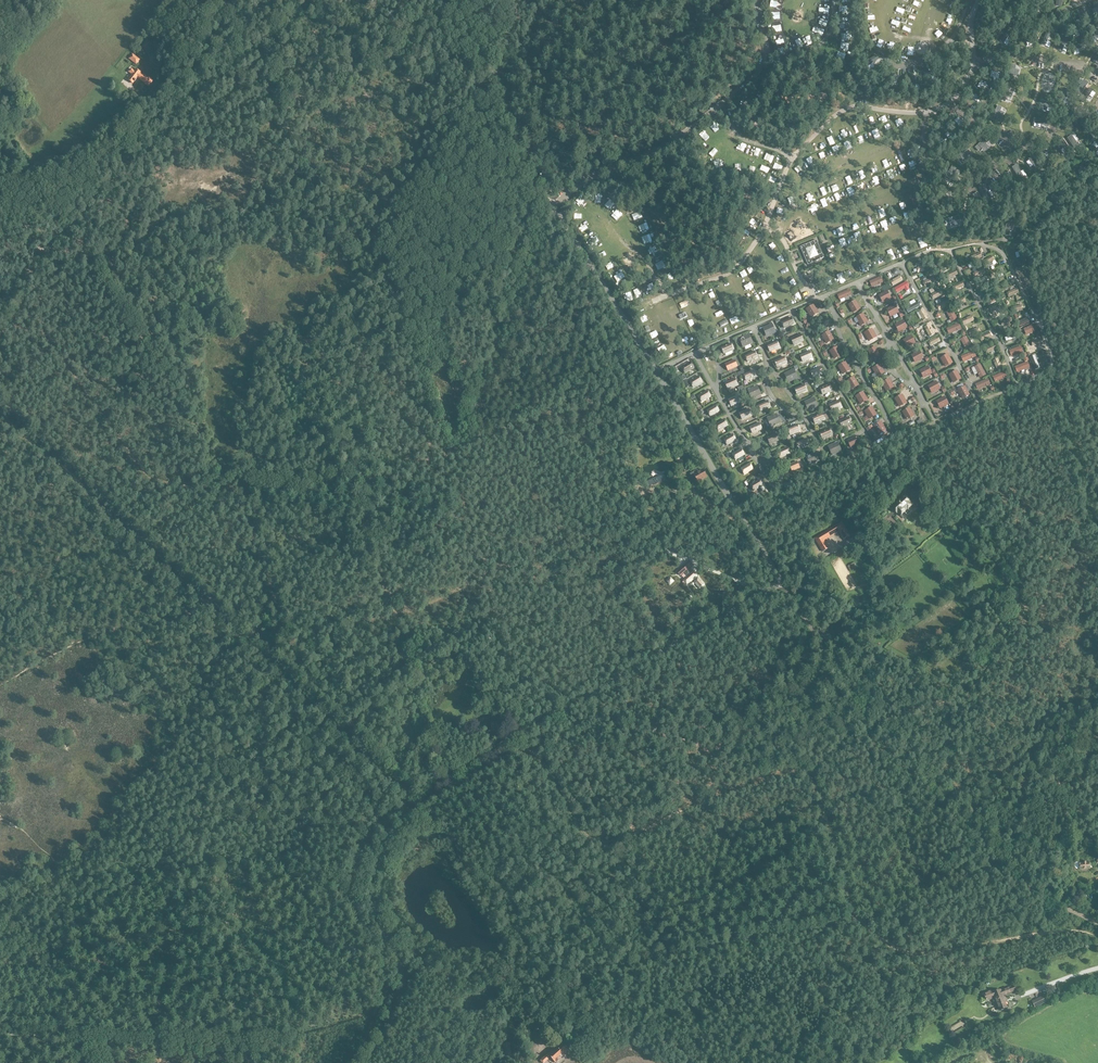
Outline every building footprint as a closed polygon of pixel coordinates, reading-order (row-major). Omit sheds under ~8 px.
[(771,11),(778,13),(779,6),(773,5),(771,11)] [(1079,17),(1081,21),(1089,17),(1084,8),(1080,10),(1083,15),(1079,17)] [(1033,27),(1038,25),(1034,12),(1029,13),(1033,27)] [(773,25),(782,25),(782,17),(773,18),(773,25)] [(1097,38),(1097,39),(1097,38),(1097,32),(1090,25),(1086,29),(1094,36),(1097,38)] [(853,44),(851,37),(844,39),(845,46),(853,44)] [(142,48),(146,51),(151,44),(147,41),(142,48)] [(128,59),(136,65),(140,60),(134,55),(135,55),(133,53),(133,54),(132,53),(132,54),(128,59)] [(879,58),(876,54),(864,63),(867,67),(872,63),(879,58)] [(942,56),(938,58),(943,71),(947,70),(947,69),(945,64),(942,56)] [(1016,66),(1011,65),(1008,79),(1013,80),(1014,76),(1016,70),(1015,70),(1016,66)] [(145,84),(149,87),(153,81),(149,78),(148,79),(141,73),(141,72),(136,68),(134,71),(131,69),(128,72),(131,75),(128,79),(133,84),(135,82),(136,80),(138,77),(146,83),(145,84)] [(933,81),(931,76),(927,68),(923,70),(928,84),(933,82),(933,81)] [(897,76),(894,73),(884,83),(887,87),(890,84),(894,79),(897,76)] [(1083,79),(1083,80),(1080,85),(1075,92),(1079,95),(1088,83),(1083,79)] [(1011,88),(1006,86),(1001,100),(1006,102),(1007,98),(1010,92),(1009,92),(1011,88)] [(1092,91),(1088,87),(1079,100),(1084,103),(1089,96),(1092,91)] [(1047,108),(1054,109),(1055,104),(1042,101),(1041,100),(1039,105),(1040,106),(1047,108)] [(1002,108),(997,106),(991,119),(996,121),(997,118),(998,118),(1001,112),(1000,111),(1002,108)] [(848,119),(851,124),(858,121),(855,115),(848,119)] [(711,131),(715,135),(720,131),(715,127),(711,131)] [(706,135),(701,140),(705,145),(710,140),(706,135)] [(1067,138),(1075,150),(1076,151),(1080,148),(1079,147),(1075,141),(1072,136),(1071,135),(1067,138)] [(989,141),(986,138),(975,148),(978,151),(981,149),(986,144),(989,141)] [(1063,140),(1062,139),(1058,142),(1059,142),(1063,149),(1066,154),(1071,151),(1063,140)] [(1047,160),(1039,148),(1035,151),(1043,163),(1047,160)] [(971,154),(969,150),(956,156),(958,161),(962,159),(968,156),(971,154)] [(895,162),(899,159),(893,154),(890,157),(895,162)] [(1040,168),(1032,157),(1027,160),(1036,171),(1040,168)] [(1024,178),(1017,165),(1012,168),(1019,180),(1024,178)] [(956,169),(952,166),(944,179),(948,181),(951,178),(954,173),(954,172),(956,169)] [(1017,185),(1009,172),(1005,175),(1012,187),(1017,185)] [(858,184),(854,189),(859,193),(863,189),(858,184)] [(991,197),(984,185),(979,188),(986,200),(991,197)] [(978,193),(978,192),(973,195),(974,196),(977,202),(981,208),(986,205),(978,193)] [(831,204),(837,196),(834,193),(828,202),(831,204)] [(581,199),(577,204),(584,210),(587,206),(581,199)] [(822,224),(825,220),(818,215),(815,219),(822,224)] [(960,220),(959,216),(945,220),(946,225),(950,224),(956,222),(960,220)] [(1006,224),(1005,235),(1009,236),(1010,230),(1014,230),(1015,225),(1006,224)] [(638,228),(642,234),(647,231),(643,225),(638,228)] [(892,232),(889,237),(896,240),(898,235),(892,232)] [(649,251),(656,248),(652,239),(645,242),(649,251)] [(817,240),(800,247),(808,265),(824,258),(817,240)] [(852,256),(856,252),(850,248),(847,252),(852,256)] [(650,252),(653,258),(658,256),(656,250),(650,252)] [(972,262),(982,257),(980,252),(970,257),(972,262)] [(985,266),(995,260),(992,255),(982,261),(985,266)] [(608,272),(615,269),(613,263),(606,266),(608,272)] [(918,273),(929,270),(927,265),(916,268),(918,273)] [(946,265),(935,270),(938,275),(948,270),(946,265)] [(975,278),(986,273),(983,268),(973,273),(975,278)] [(992,278),(1002,273),(1000,268),(990,273),(992,278)] [(948,279),(958,275),(956,269),(946,274),(948,279)] [(881,276),(869,281),(872,288),(884,283),(881,276)] [(893,286),(903,281),(900,276),(890,281),(893,286)] [(925,287),(936,282),(933,277),(923,282),(923,283),(925,287)] [(907,282),(895,289),(897,294),(904,289),(908,287),(910,287),(907,282)] [(952,286),(954,291),(965,287),(962,282),(952,286)] [(1017,288),(1006,293),(1009,298),(1019,293),(1017,288)] [(933,300),(943,294),(940,289),(930,295),(933,300)] [(838,294),(839,300),(852,296),(851,290),(838,294)] [(883,303),(890,299),(887,292),(879,296),(883,303)] [(996,296),(985,301),(988,306),(998,301),(996,296)] [(953,302),(955,307),(966,302),(964,297),(953,302)] [(936,305),(939,310),(949,305),(947,300),(936,305)] [(853,313),(860,309),(855,302),(849,305),(853,313)] [(918,302),(906,308),(908,313),(920,306),(918,302)] [(1023,311),(1022,305),(1011,308),(1012,313),(1023,311)] [(812,317),(818,313),(813,306),(807,310),(812,317)] [(890,317),(898,313),(895,306),(887,310),(890,317)] [(994,316),(995,319),(1000,316),(995,306),(990,309),(992,312),(993,316),(994,316)] [(923,308),(918,311),(923,321),(928,318),(923,308)] [(957,319),(952,308),(946,311),(951,322),(957,319)] [(861,326),(867,322),(863,315),(857,319),(861,326)] [(964,325),(974,321),(974,320),(973,316),(972,315),(962,320),(964,325)] [(784,329),(795,324),(792,317),(781,322),(784,329)] [(1010,317),(1000,321),(1000,322),(1001,326),(1002,326),(1012,322),(1010,317)] [(1019,328),(1030,324),(1028,320),(1018,324),(1019,328)] [(735,326),(734,327),(736,331),(742,328),(738,321),(733,323),(735,326)] [(899,332),(906,328),(903,322),(895,326),(899,332)] [(949,334),(962,329),(959,323),(946,329),(949,334)] [(770,327),(765,329),(767,336),(775,332),(772,324),(769,325),(770,327)] [(1035,324),(1024,329),(1026,336),(1038,330),(1035,324)] [(934,335),(929,325),(924,327),(930,337),(934,335)] [(686,330),(688,336),(696,333),(694,327),(686,330)] [(981,332),(978,327),(968,332),(970,337),(981,332)] [(702,328),(698,330),(701,336),(706,334),(702,328)] [(869,341),(876,338),(871,330),(865,334),(869,341)] [(827,344),(833,340),(829,332),(823,336),(827,344)] [(989,332),(979,336),(981,342),(992,337),(989,332)] [(743,348),(753,343),(749,334),(739,338),(743,348)] [(801,334),(790,338),(794,346),(804,341),(801,334)] [(928,342),(931,347),(941,341),(938,336),(928,342)] [(972,347),(966,336),(960,339),(966,350),(970,348),(971,351),(974,349),(973,347),(972,347)] [(907,347),(915,343),(911,337),(904,341),(907,347)] [(770,352),(780,348),(777,341),(767,346),(770,352)] [(731,343),(721,347),(724,355),(734,350),(731,343)] [(995,344),(985,349),(987,354),(998,349),(995,344)] [(1021,346),(1009,351),(1012,357),(1023,353),(1021,346)] [(835,359),(841,355),(837,348),(830,352),(835,359)] [(873,359),(879,355),(875,348),(869,351),(873,359)] [(748,362),(758,358),(755,351),(745,355),(748,362)] [(974,351),(961,356),(964,362),(976,357),(974,351)] [(803,362),(812,358),(810,352),(800,356),(803,362)] [(915,363),(923,358),(919,352),(912,356),(915,363)] [(953,363),(948,354),(940,358),(945,367),(953,363)] [(784,356),(774,361),(777,368),(788,363),(784,356)] [(1035,356),(1030,358),(1035,370),(1040,368),(1035,356)] [(1003,369),(998,358),(993,361),(997,371),(1003,369)] [(728,371),(738,367),(735,361),(725,365),(728,371)] [(682,368),(685,374),(694,368),(691,362),(682,368)] [(1028,362),(1015,367),(1017,373),(1025,370),(1026,371),(1030,370),(1029,368),(1030,368),(1028,362)] [(843,374),(850,371),(845,363),(839,367),(843,374)] [(974,367),(980,379),(986,375),(986,374),(984,371),(980,364),(974,367)] [(877,377),(884,373),(879,365),(873,369),(877,377)] [(814,379),(824,374),(821,366),(810,371),(814,379)] [(923,378),(931,374),(928,367),(920,371),(923,378)] [(788,383),(798,378),(794,369),(793,369),(791,370),(784,373),(788,383)] [(746,381),(757,377),(754,370),(743,374),(746,381)] [(1006,371),(993,377),(995,383),(1008,377),(1006,371)] [(954,383),(960,379),(956,372),(950,375),(954,383)] [(690,382),(693,388),(702,382),(699,376),(690,382)] [(852,389),(858,386),(854,378),(847,382),(852,389)] [(728,389),(738,385),(735,379),(725,383),(728,389)] [(887,391),(893,388),(889,380),(882,384),(887,391)] [(975,386),(978,393),(992,386),(989,380),(975,386)] [(932,393),(939,389),(936,383),(928,387),(932,393)] [(797,396),(808,391),(805,384),(794,388),(797,396)] [(823,395),(832,391),(830,384),(820,389),(823,395)] [(752,399),(762,395),(758,385),(748,389),(746,390),(747,391),(748,391),(751,399),(748,400),(749,404),(753,402),(752,399)] [(962,399),(969,395),(964,387),(958,391),(962,399)] [(698,396),(702,402),(711,397),(708,391),(698,396)] [(861,404),(867,400),(863,393),(856,397),(861,404)] [(731,406),(741,402),(738,396),(729,400),(731,406)] [(900,407),(906,403),(902,396),(895,399),(900,407)] [(809,411),(818,407),(814,397),(811,398),(804,402),(809,411)] [(940,408),(948,404),(944,398),(937,402),(940,408)] [(760,412),(771,407),(768,400),(758,405),(757,402),(752,403),(754,407),(758,406),(760,412)] [(832,412),(842,407),(839,401),(829,405),(832,412)] [(707,411),(710,417),(719,411),(716,405),(707,411)] [(870,419),(876,415),(872,408),(865,412),(870,419)] [(742,420),(752,416),(749,409),(740,414),(742,420)] [(907,420),(913,416),(909,409),(903,412),(907,420)] [(815,424),(826,420),(823,413),(812,417),(815,424)] [(771,426),(779,423),(776,416),(770,419),(769,417),(767,418),(771,426)] [(842,428),(852,424),(849,417),(839,422),(842,428)] [(715,425),(719,431),(728,426),(725,420),(715,425)] [(753,434),(762,429),(759,423),(750,428),(753,434)] [(879,434),(885,430),(881,423),(874,426),(879,434)] [(798,424),(787,429),(790,436),(801,431),(798,424)] [(822,440),(833,435),(830,428),(819,433),(822,440)] [(770,444),(780,440),(777,434),(767,438),(770,444)] [(724,440),(727,446),(736,440),(733,435),(724,440)] [(855,439),(857,438),(856,436),(853,437),(853,439),(847,441),(850,448),(858,444),(855,439)] [(807,438),(797,442),(796,440),(792,442),(793,445),(796,443),(799,450),(810,445),(807,438)] [(833,454),(841,450),(837,442),(835,443),(835,445),(830,447),(833,454)] [(780,458),(790,454),(787,448),(777,452),(780,458)] [(733,454),(736,460),(745,455),(742,449),(733,454)] [(810,464),(818,461),(815,454),(809,457),(808,455),(806,456),(810,464)] [(680,470),(686,468),(683,460),(681,460),(680,458),(676,460),(680,470)] [(792,472),(800,468),(797,462),(791,464),(791,463),(787,464),(789,467),(790,466),(792,472)] [(741,469),(744,475),(754,470),(750,464),(741,469)] [(707,477),(703,470),(703,469),(698,471),(698,470),(690,474),(695,483),(697,482),(698,482),(707,477)] [(760,480),(751,485),(754,491),(763,486),(760,480)] [(897,514),(897,513),(900,517),(904,513),(903,512),(907,509),(908,510),(912,506),(909,503),(905,497),(901,501),(901,500),(896,505),(892,509),(894,510),(896,512),(895,512),(897,514)] [(815,538),(823,552),(829,548),(824,540),(839,531),(844,539),(849,536),(841,522),(815,538)] [(693,571),(690,574),(687,571),(693,565),(689,560),(677,571),(681,576),(683,574),(686,577),(684,579),(688,584),(694,579),(696,581),(694,582),(700,589),(705,585),(699,578),(697,579),(695,577),(697,576),(693,571)] [(497,689),(493,693),(502,700),(505,696),(497,689)] [(405,749),(408,752),(414,748),(408,742),(405,744),(408,747),(405,749)] [(1003,998),(1002,996),(1015,991),(1014,987),(1001,992),(1001,991),(994,993),(994,994),(986,997),(987,1000),(995,998),(1000,1010),(1007,1008),(1005,1003),(1007,1002),(1005,997),(1003,998)] [(1032,1004),(1035,1008),(1047,1002),(1045,998),(1032,1004)] [(518,1014),(514,1016),(515,1022),(517,1021),(519,1025),(522,1024),(518,1014)] [(578,1034),(582,1023),(576,1020),(572,1032),(578,1034)] [(552,1051),(552,1050),(541,1060),(543,1062),(550,1062),(553,1061),(554,1062),(554,1061),(555,1062),(569,1050),(562,1042),(552,1051)] [(512,1054),(510,1043),(503,1044),(505,1055),(512,1054)]
